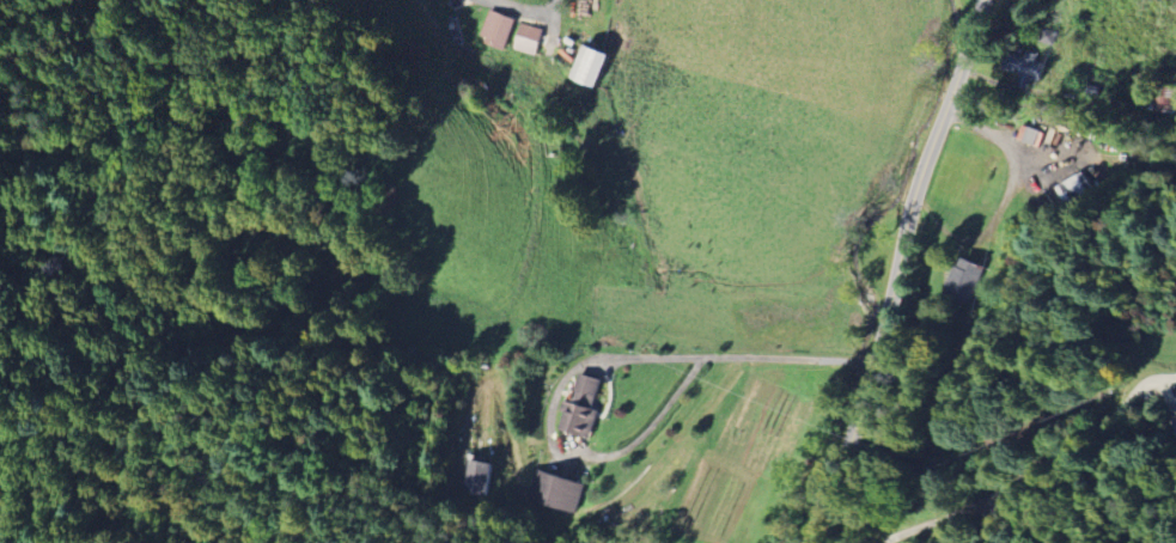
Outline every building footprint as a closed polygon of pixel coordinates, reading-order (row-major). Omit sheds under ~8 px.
[(509,50),(519,19),(491,11),(482,42),(509,50)] [(515,51),(540,56),(546,29),(520,24),(515,51)] [(609,88),(618,54),(588,46),(579,80),(609,88)] [(1018,76),(1015,87),(1026,90),(1030,79),(1038,81),(1043,65),(1034,61),(1036,55),(1025,51),(1022,58),(1005,52),(1000,70),(1018,76)] [(1175,87),(1156,86),(1154,112),(1174,112),(1175,87)] [(1102,185),(1091,163),(1081,167),(1093,190),(1102,185)] [(1063,202),(1090,191),(1083,174),(1056,185),(1063,202)] [(945,294),(968,304),(984,269),(960,259),(945,294)] [(598,407),(606,380),(583,374),(567,431),(595,438),(603,409),(598,407)] [(463,493),(487,495),(490,463),(466,460),(463,493)] [(580,514),(590,485),(540,468),(530,497),(580,514)]
